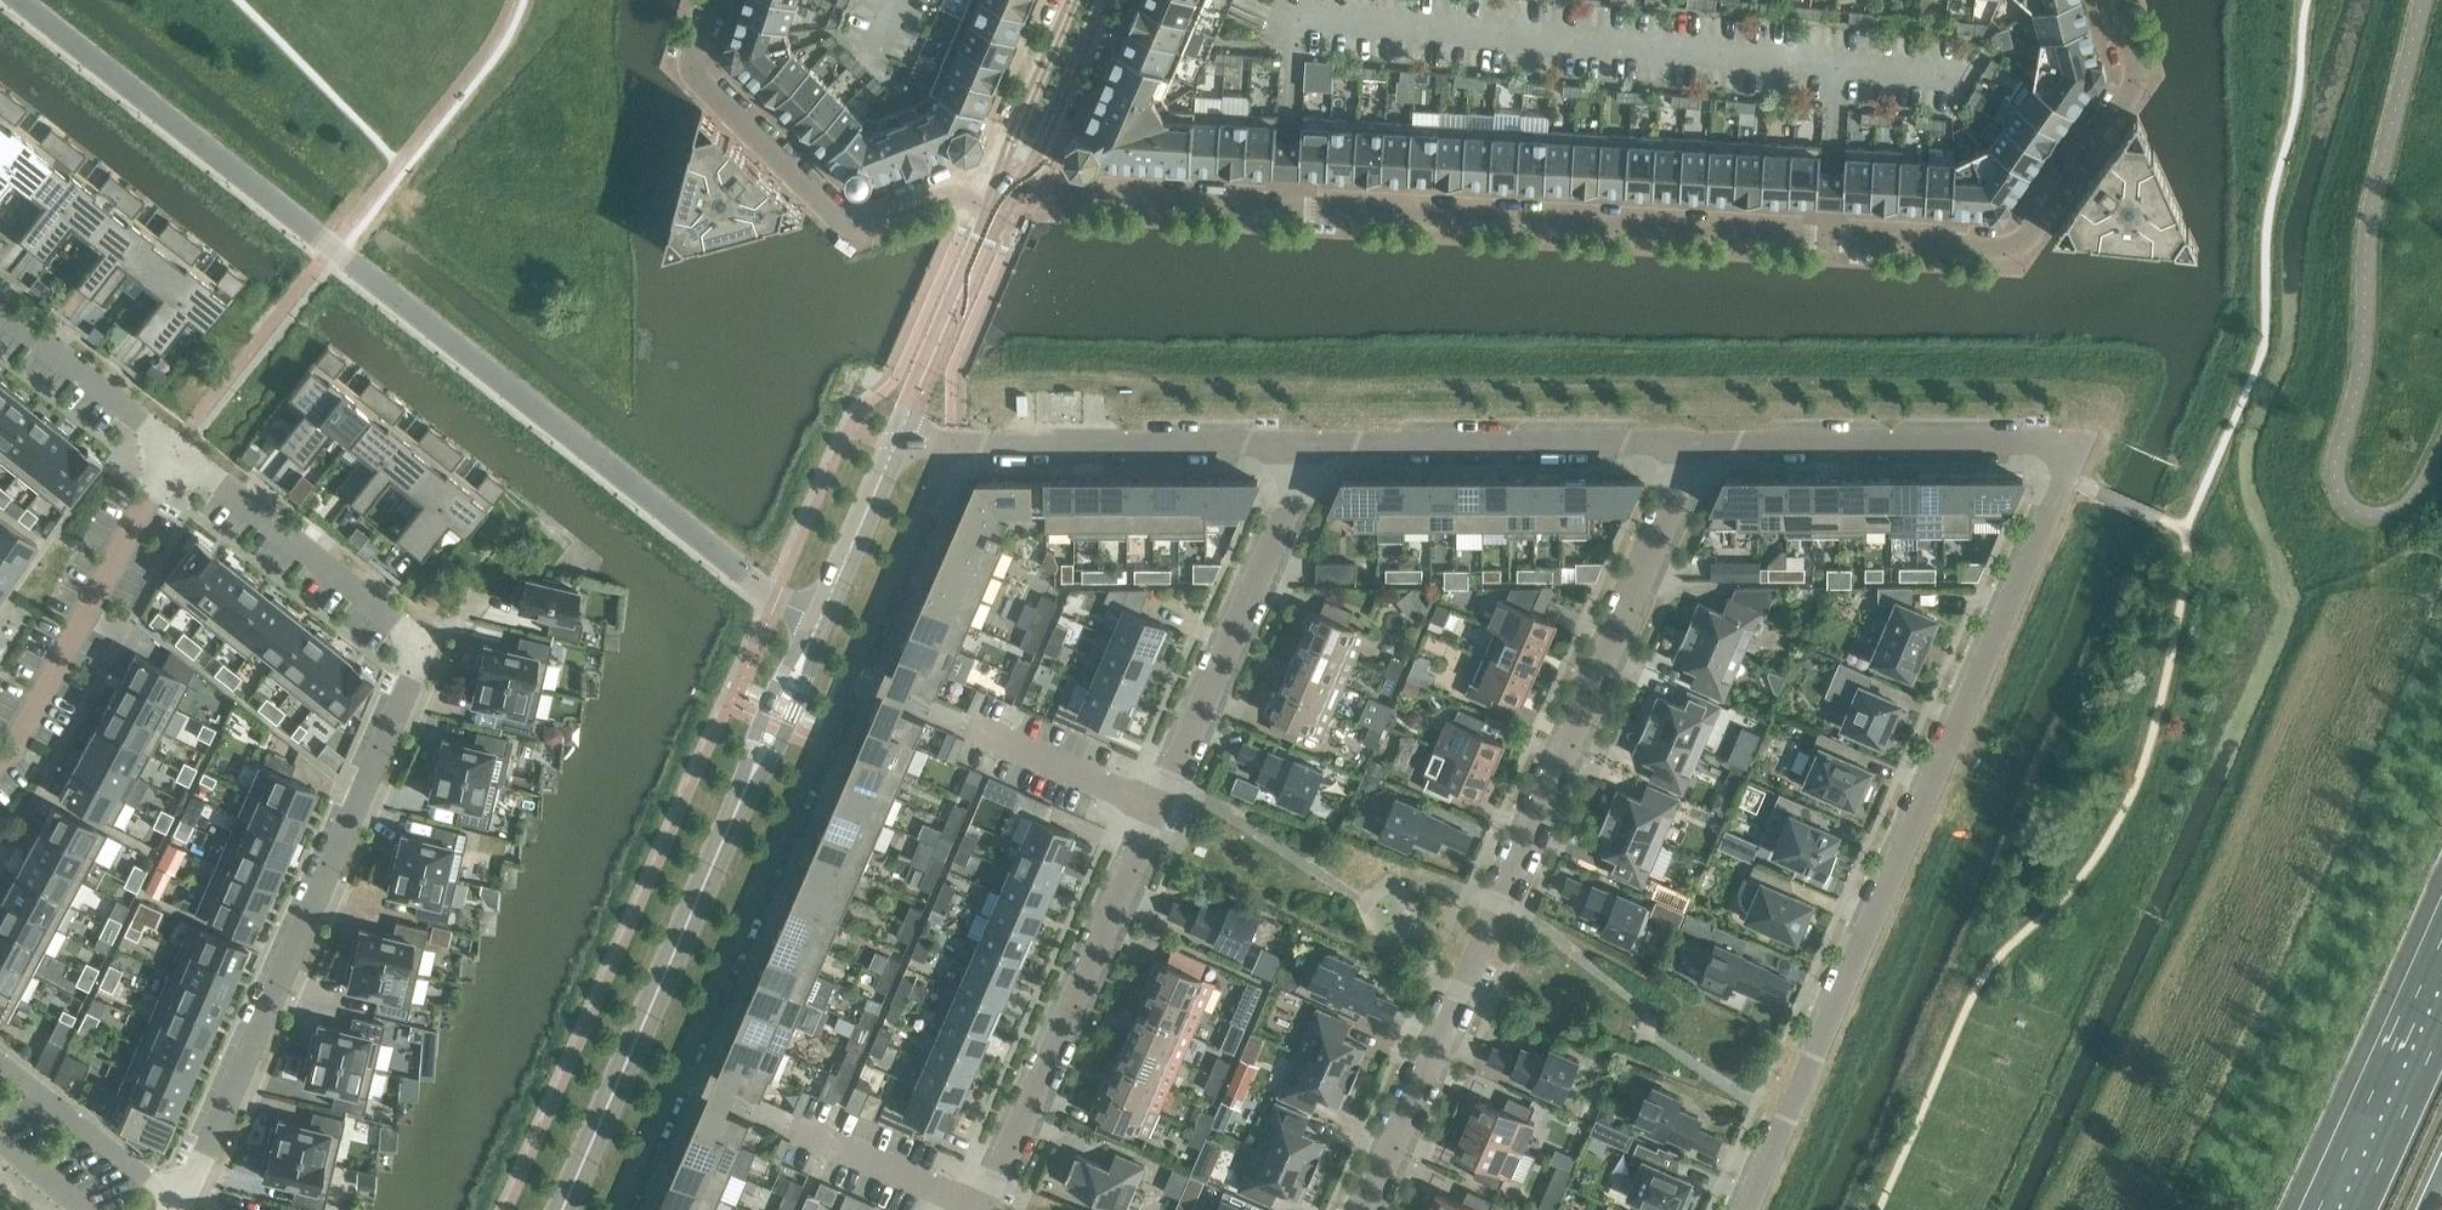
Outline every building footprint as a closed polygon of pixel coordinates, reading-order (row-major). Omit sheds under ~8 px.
[(796,5),(781,0),(746,0),(741,15),(787,30),(796,5)] [(886,115),(906,167),(908,173),(933,163),(930,157),(953,148),(955,152),(968,158),(982,153),(988,139),(983,125),(979,123),(984,112),(1033,0),(943,0),(908,79),(930,89),(930,90),(932,91),(929,97),(886,115)] [(1195,110),(1196,84),(1195,84),(1206,58),(1226,13),(1227,11),(1230,5),(1230,4),(1232,0),(1141,0),(1140,3),(1129,27),(1119,51),(1109,73),(1083,135),(1080,135),(1067,142),(1064,157),(1072,170),(1086,173),(1099,166),(1100,163),(1121,164),(1167,167),(1167,172),(1191,173),(1191,168),(1195,110)] [(1755,11),(1756,2),(1742,0),(1741,10),(1755,11)] [(2033,10),(2070,0),(2022,0),(2033,10)] [(2041,40),(2088,28),(2081,0),(2070,0),(2033,10),(2041,40)] [(1770,13),(1770,3),(1756,2),(1755,11),(1770,13)] [(1809,17),(1810,7),(1795,5),(1795,15),(1809,17)] [(1824,18),(1825,8),(1810,7),(1809,17),(1824,18)] [(1863,22),(1864,12),(1849,11),(1848,20),(1863,22)] [(1878,23),(1879,13),(1864,12),(1863,22),(1878,23)] [(727,43),(722,56),(749,50),(790,40),(787,30),(741,15),(732,42),(727,43)] [(826,27),(837,27),(840,19),(831,16),(826,27)] [(1917,27),(1918,17),(1904,16),(1903,25),(1917,27)] [(1932,28),(1933,18),(1918,17),(1917,27),(1932,28)] [(1969,31),(1970,21),(1957,20),(1956,30),(1969,31)] [(1982,32),(1988,23),(1970,21),(1969,31),(1982,32)] [(2088,28),(2041,40),(2037,63),(2082,71),(2106,75),(2102,62),(2097,61),(2088,28)] [(1992,49),(2002,48),(1997,30),(1989,37),(1992,49)] [(830,47),(837,40),(831,34),(822,38),(830,47)] [(792,51),(790,40),(749,50),(722,56),(732,67),(738,65),(758,85),(792,51)] [(856,58),(845,47),(838,54),(849,65),(856,58)] [(810,68),(792,51),(758,85),(776,103),(810,68)] [(1239,64),(1240,54),(1218,52),(1214,62),(1239,64)] [(1280,68),(1281,58),(1266,56),(1265,66),(1280,68)] [(849,65),(859,75),(866,68),(856,58),(849,65)] [(1992,76),(2000,62),(1991,58),(1984,71),(1992,76)] [(1320,72),(1321,62),(1306,60),(1305,70),(1320,72)] [(2098,86),(2106,75),(2082,71),(2037,63),(2033,85),(2073,113),(2093,85),(2098,86)] [(1360,76),(1361,66),(1346,65),(1346,74),(1360,76)] [(1375,77),(1376,67),(1361,66),(1360,76),(1375,77)] [(794,121),(828,86),(810,68),(776,103),(794,121)] [(1414,81),(1415,71),(1401,69),(1400,79),(1414,81)] [(1429,82),(1430,72),(1415,71),(1414,81),(1429,82)] [(1469,86),(1469,76),(1455,74),(1454,84),(1469,86)] [(877,93),(884,86),(873,75),(866,82),(877,93)] [(1483,87),(1484,77),(1469,76),(1469,86),(1483,87)] [(1523,91),(1524,81),(1509,79),(1508,89),(1523,91)] [(1538,92),(1538,82),(1524,81),(1523,91),(1538,92)] [(1577,95),(1578,86),(1563,84),(1562,94),(1577,95)] [(2033,85),(2019,105),(2058,134),(2073,113),(2033,85)] [(8,93),(0,86),(0,104),(8,93)] [(794,121),(812,138),(846,104),(828,86),(794,121)] [(1591,97),(1592,87),(1578,86),(1577,95),(1591,97)] [(1976,105),(1983,92),(1974,88),(1967,101),(1976,105)] [(1631,100),(1632,90),(1618,89),(1617,99),(1631,100)] [(1646,102),(1647,92),(1632,90),(1631,100),(1646,102)] [(27,130),(15,121),(26,107),(8,93),(0,104),(0,164),(27,130)] [(1685,105),(1686,95),(1672,94),(1671,104),(1685,105)] [(1700,107),(1701,97),(1686,95),(1685,105),(1700,107)] [(1220,96),(1220,108),(1249,109),(1249,96),(1220,96)] [(1740,110),(1741,100),(1726,99),(1725,109),(1740,110)] [(1754,112),(1755,102),(1741,100),(1740,110),(1754,112)] [(1969,118),(1976,105),(1967,101),(1960,113),(1969,118)] [(846,104),(812,138),(829,156),(862,124),(864,122),(863,121),(846,104)] [(1794,115),(1795,105),(1780,104),(1779,114),(1794,115)] [(1808,117),(1809,107),(1795,105),(1794,115),(1808,117)] [(2004,126),(2044,154),(2058,134),(2019,105),(2004,126)] [(728,138),(718,128),(719,126),(702,109),(696,132),(697,133),(694,147),(692,147),(674,214),(676,215),(672,228),(670,229),(665,252),(687,246),(688,244),(701,240),(702,242),(769,223),(769,222),(782,218),(784,219),(806,213),(790,197),(788,197),(778,187),(779,186),(730,137),(728,138)] [(1219,170),(1222,112),(1195,110),(1191,168),(1219,170)] [(1246,171),(1249,113),(1222,112),(1219,170),(1246,171)] [(1875,123),(1876,113),(1862,112),(1861,121),(1875,123)] [(1249,113),(1246,171),(1276,173),(1276,172),(1274,171),(1276,140),(1278,140),(1278,139),(1276,138),(1277,115),(1249,113)] [(1890,124),(1891,114),(1876,113),(1875,123),(1890,124)] [(862,124),(830,156),(847,173),(847,174),(846,174),(846,175),(846,176),(846,177),(847,178),(847,179),(847,180),(847,181),(848,181),(848,182),(848,183),(849,183),(849,184),(850,185),(850,186),(851,186),(851,187),(852,187),(853,187),(853,188),(854,188),(855,189),(856,189),(857,189),(857,190),(858,190),(859,190),(860,190),(861,190),(862,190),(863,190),(864,190),(864,189),(865,189),(866,189),(867,189),(867,188),(868,188),(869,187),(870,187),(870,186),(871,186),(871,185),(872,185),(872,184),(873,184),(873,183),(873,182),(874,182),(874,181),(874,180),(874,179),(906,167),(886,115),(872,120),(868,115),(863,121),(864,122),(862,124)] [(2124,134),(2124,136),(2116,148),(2115,147),(2074,203),(2076,204),(2067,216),(2065,216),(2052,235),(2055,235),(2075,237),(2076,235),(2091,237),(2090,239),(2160,245),(2160,244),(2174,245),(2175,247),(2198,249),(2188,228),(2186,227),(2180,214),(2182,214),(2153,150),(2152,151),(2146,138),(2147,136),(2137,115),(2124,134)] [(1302,116),(1301,140),(1299,140),(1299,141),(1301,141),(1299,173),(1297,173),(1297,174),(1327,176),(1331,117),(1302,116)] [(1929,128),(1930,118),(1916,116),(1915,126),(1929,128)] [(1358,119),(1331,117),(1327,176),(1354,178),(1358,119)] [(1944,129),(1945,119),(1930,118),(1929,128),(1944,129)] [(1354,178),(1382,179),(1385,120),(1358,119),(1354,178)] [(1412,122),(1385,120),(1382,179),(1409,181),(1412,122)] [(1439,124),(1412,122),(1409,181),(1436,182),(1439,124)] [(1466,125),(1439,124),(1436,182),(1463,184),(1466,125)] [(1494,127),(1466,125),(1463,184),(1490,185),(1494,127)] [(0,164),(0,191),(11,178),(27,190),(67,139),(50,126),(39,140),(27,130),(0,164)] [(2004,126),(1989,146),(2029,175),(2044,154),(2004,126)] [(1521,128),(1494,127),(1490,185),(1517,187),(1521,128)] [(1548,130),(1521,128),(1517,187),(1545,188),(1548,130)] [(1575,131),(1548,130),(1545,188),(1572,190),(1575,131)] [(1602,133),(1575,131),(1572,190),(1599,191),(1602,133)] [(1629,134),(1602,133),(1599,191),(1626,193),(1629,134)] [(1657,136),(1629,134),(1626,193),(1653,194),(1657,136)] [(1684,137),(1657,136),(1653,194),(1680,196),(1684,137)] [(1711,139),(1684,137),(1680,196),(1708,197),(1711,139)] [(42,203),(16,237),(29,248),(85,176),(74,167),(85,154),(67,139),(27,190),(42,203)] [(1738,140),(1711,139),(1708,197),(1735,199),(1738,140)] [(1765,142),(1738,140),(1735,199),(1762,200),(1765,142)] [(1789,202),(1792,143),(1765,142),(1762,200),(1789,202)] [(1821,145),(1792,143),(1789,202),(1819,204),(1820,202),(1818,202),(1820,170),(1821,170),(1821,169),(1820,169),(1821,145)] [(1841,203),(1841,205),(1870,207),(1874,148),(1846,146),(1844,170),(1843,170),(1842,172),(1844,172),(1842,203),(1841,203)] [(2029,175),(1989,146),(1972,155),(1991,193),(2003,219),(2011,208),(2009,203),(2029,175)] [(1901,150),(1874,148),(1870,207),(1898,208),(1901,150)] [(1903,150),(1901,150),(1898,208),(1926,210),(1929,161),(1902,160),(1903,150)] [(1972,155),(1955,163),(1953,211),(1987,213),(1990,218),(2003,219),(1991,193),(1972,155)] [(1953,211),(1955,163),(1929,161),(1926,210),(1953,211)] [(85,176),(29,248),(42,258),(69,224),(85,237),(126,186),(109,172),(98,186),(85,176)] [(101,249),(74,283),(87,294),(144,223),(133,214),(144,200),(126,186),(85,237),(101,249)] [(144,223),(87,294),(101,305),(128,271),(144,283),(184,232),(167,219),(156,232),(144,223)] [(160,296),(133,330),(146,340),(202,269),(191,260),(202,246),(184,232),(144,283),(160,296)] [(202,269),(146,340),(159,351),(186,317),(203,330),(244,280),(226,265),(215,279),(202,269)] [(38,280),(31,289),(40,295),(47,286),(38,280)] [(84,334),(95,343),(103,333),(93,324),(84,334)] [(303,408),(277,442),(290,453),(346,382),(334,373),(345,359),(327,345),(287,395),(303,408)] [(346,382),(290,453),(303,464),(330,430),(346,442),(386,392),(369,378),(358,392),(346,382)] [(12,389),(0,380),(0,405),(12,389)] [(25,399),(12,389),(0,405),(0,449),(34,407),(25,399)] [(362,455),(335,489),(348,499),(404,429),(393,419),(404,405),(386,392),(346,442),(362,455)] [(34,407),(0,449),(0,461),(16,474),(56,424),(34,407)] [(77,441),(56,424),(16,474),(38,491),(77,441)] [(404,429),(348,499),(362,510),(389,476),(405,488),(445,438),(427,424),(416,438),(404,429)] [(421,501),(394,535),(407,546),(463,475),(451,466),(462,452),(445,438),(405,488),(421,501)] [(101,460),(77,441),(38,491),(61,509),(91,471),(101,460)] [(303,500),(316,480),(302,471),(289,491),(303,500)] [(463,475),(407,546),(420,556),(447,522),(464,536),(504,485),(486,471),(475,484),(463,475)] [(1716,509),(1708,527),(1760,527),(1760,479),(1759,479),(1759,478),(1727,478),(1718,499),(1719,499),(1715,509),(1716,509)] [(1761,478),(1761,479),(1760,479),(1760,527),(1785,527),(1785,536),(1787,536),(1786,479),(1786,478),(1761,478)] [(1787,479),(1786,479),(1787,536),(1813,536),(1813,479),(1812,479),(1812,478),(1787,478),(1787,479)] [(1813,479),(1813,536),(1839,535),(1839,479),(1838,479),(1838,478),(1814,478),(1814,479),(1813,479)] [(1839,535),(1865,535),(1865,479),(1864,479),(1864,478),(1840,478),(1840,479),(1839,479),(1839,535)] [(1890,527),(1890,535),(1891,535),(1891,479),(1891,478),(1866,478),(1866,479),(1865,479),(1865,535),(1867,535),(1867,527),(1890,527)] [(1891,535),(1918,535),(1918,479),(1917,479),(1917,478),(1892,478),(1892,479),(1891,479),(1891,535)] [(1918,479),(1918,535),(1944,535),(1944,479),(1943,479),(1943,478),(1918,478),(1918,479)] [(1944,535),(1970,535),(1970,479),(1969,479),(1969,478),(1945,478),(1945,479),(1944,479),(1944,535)] [(1971,479),(1970,479),(1970,535),(1972,535),(1972,520),(2003,520),(2017,489),(2017,490),(2023,478),(1971,478),(1971,479)] [(1151,537),(1153,537),(1153,481),(1152,480),(1152,479),(1127,480),(1127,481),(1126,481),(1127,537),(1128,537),(1128,528),(1151,528),(1151,537)] [(1153,481),(1153,537),(1179,537),(1179,480),(1178,480),(1178,479),(1153,479),(1153,481)] [(1179,537),(1205,537),(1205,480),(1204,480),(1204,479),(1180,479),(1180,480),(1179,480),(1179,537)] [(1206,480),(1205,480),(1205,537),(1207,537),(1207,510),(1244,509),(1252,491),(1253,491),(1258,479),(1206,479),(1206,480)] [(1355,528),(1378,528),(1378,480),(1377,480),(1377,479),(1344,479),(1335,500),(1336,500),(1332,509),(1355,509),(1355,528)] [(1379,479),(1379,480),(1378,480),(1378,528),(1378,539),(1404,539),(1404,527),(1404,480),(1403,480),(1403,479),(1379,479)] [(1405,480),(1404,480),(1404,527),(1430,527),(1430,480),(1429,480),(1429,479),(1405,479),(1405,480)] [(1431,479),(1431,480),(1430,480),(1430,527),(1457,527),(1456,480),(1456,479),(1431,479)] [(1457,480),(1456,480),(1457,527),(1483,527),(1483,480),(1482,480),(1482,479),(1457,479),(1457,480)] [(1507,536),(1509,536),(1509,480),(1508,480),(1508,479),(1484,479),(1483,480),(1483,527),(1507,527),(1507,536)] [(1510,480),(1509,480),(1509,536),(1535,536),(1535,480),(1534,480),(1534,479),(1510,479),(1510,480)] [(1560,536),(1562,536),(1561,480),(1561,479),(1536,479),(1536,480),(1535,480),(1535,536),(1537,536),(1537,527),(1560,527),(1560,536)] [(1562,536),(1588,536),(1588,480),(1587,480),(1587,479),(1562,479),(1562,480),(1561,480),(1562,536)] [(1588,480),(1588,536),(1589,536),(1589,509),(1626,509),(1634,490),(1635,490),(1640,479),(1588,479),(1588,480)] [(1072,537),(1074,537),(1074,481),(1073,481),(1073,480),(1049,480),(1049,481),(1046,481),(1046,511),(1046,528),(1072,528),(1072,537)] [(1099,480),(1075,480),(1075,481),(1074,481),(1074,537),(1100,537),(1100,481),(1099,481),(1099,480)] [(1101,481),(1100,481),(1100,537),(1127,537),(1126,481),(1126,480),(1101,480),(1101,481)] [(1046,511),(1046,481),(979,481),(978,481),(976,486),(975,485),(967,503),(968,503),(955,535),(953,534),(946,552),(947,552),(943,560),(942,560),(935,577),(936,578),(932,586),(931,585),(923,603),(925,603),(924,604),(970,625),(1004,546),(1000,545),(1004,536),(990,530),(998,511),(1046,511)] [(4,490),(0,494),(0,505),(2,507),(11,496),(4,490)] [(26,506),(17,518),(28,527),(37,515),(26,506)] [(36,543),(0,518),(0,549),(21,564),(22,564),(21,563),(28,554),(36,543)] [(188,548),(158,586),(181,604),(221,554),(197,536),(188,547),(188,548)] [(13,574),(14,575),(21,564),(0,549),(0,579),(7,585),(8,584),(7,584),(13,574)] [(181,604),(203,621),(242,571),(221,554),(181,604)] [(1049,558),(1046,556),(1042,564),(1050,568),(1052,565),(1049,558)] [(1958,562),(1958,580),(1970,580),(1970,561),(1958,562)] [(1986,561),(1970,561),(1970,580),(1978,580),(1986,561)] [(1317,581),(1356,581),(1356,563),(1317,562),(1317,581)] [(1576,581),(1588,581),(1588,562),(1576,562),(1576,581)] [(1604,562),(1588,562),(1588,581),(1596,580),(1604,562)] [(1743,562),(1710,562),(1710,580),(1729,580),(1739,580),(1743,580),(1743,562)] [(1062,581),(1074,582),(1074,563),(1062,563),(1062,581)] [(1193,581),(1205,581),(1205,563),(1193,563),(1193,581)] [(1221,563),(1205,563),(1205,581),(1213,581),(1221,563)] [(1769,580),(1787,580),(1787,568),(1769,568),(1769,580)] [(1806,580),(1806,568),(1787,568),(1787,580),(1806,580)] [(1864,580),(1883,580),(1883,568),(1864,568),(1864,580)] [(1899,580),(1917,580),(1917,568),(1899,568),(1899,580)] [(1935,580),(1935,568),(1917,568),(1917,580),(1935,580)] [(1082,581),(1100,581),(1100,569),(1082,569),(1082,581)] [(1118,569),(1100,569),(1100,581),(1118,581),(1118,569)] [(1135,581),(1153,581),(1153,569),(1135,569),(1135,581)] [(1171,569),(1153,569),(1153,581),(1171,581),(1171,569)] [(1386,581),(1404,582),(1404,569),(1386,569),(1386,581)] [(1422,570),(1404,569),(1404,582),(1422,582),(1422,570)] [(1482,569),(1482,581),(1501,581),(1501,569),(1482,569)] [(1517,569),(1517,581),(1535,581),(1535,569),(1517,569)] [(1553,569),(1535,569),(1535,581),(1553,581),(1553,569)] [(1828,587),(1840,587),(1840,569),(1828,569),(1828,587)] [(1852,587),(1852,569),(1840,569),(1840,587),(1852,587)] [(1445,589),(1457,589),(1457,570),(1444,570),(1445,589)] [(1469,589),(1469,570),(1457,570),(1457,589),(1469,589)] [(264,589),(255,581),(242,571),(203,621),(225,639),(264,589)] [(547,631),(578,638),(581,623),(570,620),(577,590),(557,585),(558,581),(542,577),(541,581),(525,578),(524,578),(520,577),(516,594),(520,595),(517,608),(535,612),(550,616),(547,631)] [(1873,659),(1911,676),(1935,619),(1909,608),(1912,603),(1912,587),(1878,587),(1878,603),(1898,603),(1889,622),(1880,619),(1873,636),(1882,640),(1873,659)] [(1125,609),(1113,636),(1156,655),(1168,626),(1166,625),(1166,626),(1134,612),(1144,588),(1110,589),(1105,600),(1125,609)] [(1500,598),(1488,626),(1543,649),(1555,622),(1531,611),(1542,588),(1511,588),(1505,600),(1500,598)] [(1731,598),(1761,611),(1761,612),(1765,614),(1777,588),(1735,588),(1731,598)] [(286,606),(264,589),(225,639),(246,656),(286,606)] [(1035,653),(1058,602),(1042,595),(1020,646),(1035,653)] [(1722,612),(1699,602),(1686,631),(1742,655),(1761,612),(1761,611),(1731,598),(1730,598),(1728,597),(1722,612)] [(959,650),(970,625),(924,604),(921,611),(920,611),(912,628),(913,629),(913,630),(959,650)] [(1438,604),(1431,620),(1443,625),(1450,609),(1438,604)] [(308,623),(286,606),(246,656),(247,656),(255,647),(274,663),(267,672),(268,673),(308,623)] [(1302,635),(1355,658),(1365,635),(1367,636),(1368,637),(1369,634),(1368,633),(1368,634),(1308,608),(1302,622),(1307,624),(1302,635)] [(157,611),(148,622),(159,631),(168,620),(157,611)] [(268,673),(290,690),(329,640),(308,623),(268,673)] [(1050,637),(1063,643),(1069,629),(1056,624),(1050,637)] [(1495,630),(1484,656),(1531,676),(1543,649),(1488,626),(1487,627),(1495,630)] [(902,655),(948,675),(959,650),(913,630),(910,637),(909,636),(901,654),(902,654),(902,655)] [(181,648),(190,637),(182,631),(173,642),(181,648)] [(1723,699),(1742,655),(1686,631),(1673,660),(1696,670),(1690,685),(1723,699)] [(1357,659),(1355,658),(1302,635),(1291,661),(1344,684),(1354,660),(1357,661),(1357,659)] [(474,672),(540,688),(550,643),(519,636),(516,651),(485,644),(482,653),(479,653),(474,672)] [(1154,656),(1155,657),(1156,655),(1113,636),(1102,660),(1145,678),(1154,656)] [(202,646),(190,637),(181,648),(192,657),(202,646)] [(1057,656),(1063,643),(1050,637),(1044,651),(1057,656)] [(351,657),(329,640),(290,690),(311,707),(351,657)] [(1803,646),(1797,659),(1811,665),(1816,652),(1803,646)] [(135,653),(121,679),(174,707),(188,682),(186,680),(193,668),(170,649),(160,667),(135,653)] [(902,655),(892,678),(910,686),(936,697),(945,676),(947,677),(948,675),(902,655)] [(1392,656),(1385,672),(1397,678),(1404,662),(1392,656)] [(1531,676),(1484,656),(1473,683),(1470,681),(1464,694),(1490,706),(1496,693),(1519,704),(1531,676)] [(374,676),(351,657),(311,707),(334,725),(364,687),(365,687),(374,676)] [(1019,657),(1012,673),(1024,679),(1031,663),(1019,657)] [(1135,701),(1145,678),(1102,660),(1092,684),(1135,703),(1136,701),(1135,701)] [(1291,661),(1280,686),(1322,704),(1333,709),(1343,686),(1345,687),(1346,686),(1344,685),(1344,684),(1291,661)] [(224,683),(233,671),(222,662),(213,674),(224,683)] [(1844,726),(1882,743),(1899,704),(1867,690),(1873,676),(1839,662),(1825,695),(1852,707),(1844,726)] [(1379,684),(1384,673),(1374,669),(1370,680),(1379,684)] [(1775,690),(1779,691),(1786,676),(1770,669),(1768,673),(1775,690)] [(241,677),(233,671),(224,683),(232,689),(241,677)] [(529,732),(540,688),(474,672),(468,692),(473,693),(471,702),(502,710),(498,725),(529,732)] [(1378,689),(1390,694),(1397,678),(1385,672),(1378,689)] [(1005,689),(1017,694),(1024,679),(1012,673),(1005,689)] [(1423,684),(1406,677),(1401,689),(1417,696),(1423,684)] [(905,698),(910,686),(892,678),(887,690),(871,725),(917,745),(918,744),(916,743),(925,721),(900,710),(905,698)] [(121,679),(108,702),(162,730),(174,707),(121,679)] [(1122,731),(1135,703),(1092,684),(1080,711),(1060,702),(1052,720),(1081,733),(1089,716),(1121,730),(1120,730),(1122,731)] [(1335,710),(1322,704),(1280,686),(1274,699),(1269,697),(1263,711),(1323,737),(1323,738),(1324,738),(1325,735),(1324,735),(1322,734),(1333,710),(1335,711),(1335,710)] [(977,688),(967,711),(975,715),(985,692),(977,688)] [(1701,749),(1721,705),(1687,691),(1681,705),(1658,695),(1645,724),(1701,749)] [(268,717),(277,706),(266,697),(257,708),(268,717)] [(149,754),(162,730),(108,702),(96,725),(149,754)] [(285,712),(277,706),(268,717),(276,723),(285,712)] [(1448,718),(1436,746),(1491,770),(1503,742),(1479,731),(1484,719),(1459,708),(1453,720),(1448,718)] [(1377,710),(1370,726),(1382,731),(1389,715),(1377,710)] [(208,742),(215,729),(202,722),(195,735),(208,742)] [(299,723),(290,734),(297,740),(306,729),(299,723)] [(1682,793),(1701,749),(1645,724),(1632,754),(1655,764),(1649,778),(1682,793)] [(96,725),(84,748),(126,771),(138,749),(149,754),(96,725)] [(543,734),(545,740),(550,742),(559,739),(561,734),(559,727),(553,725),(545,728),(543,734)] [(863,744),(860,751),(906,771),(917,745),(871,725),(871,726),(870,726),(862,743),(863,744)] [(1363,742),(1375,747),(1382,731),(1370,726),(1363,742)] [(1741,727),(1727,760),(1747,768),(1760,735),(1748,731),(1741,727)] [(485,780),(485,779),(492,751),(504,754),(507,738),(476,731),(473,746),(441,739),(439,748),(436,747),(431,767),(485,780)] [(1838,798),(1854,805),(1858,796),(1863,798),(1870,781),(1866,779),(1870,770),(1843,758),(1849,745),(1820,732),(1814,747),(1820,750),(1818,755),(1811,752),(1802,774),(1808,777),(1805,784),(1819,790),(1817,793),(1837,802),(1838,798)] [(955,762),(965,739),(957,735),(947,758),(955,762)] [(316,755),(332,768),(342,756),(325,743),(316,755)] [(1324,771),(1297,759),(1296,762),(1272,751),(1271,754),(1247,743),(1240,759),(1264,769),(1260,779),(1284,790),(1280,800),(1306,811),(1324,771)] [(1491,770),(1436,746),(1423,773),(1429,776),(1424,788),(1449,799),(1455,787),(1479,797),(1491,770)] [(126,771),(84,748),(71,771),(125,800),(125,799),(114,793),(126,771)] [(851,769),(852,769),(849,776),(895,796),(906,771),(860,751),(860,752),(859,751),(851,769)] [(248,790),(248,791),(303,816),(315,789),(288,777),(294,764),(267,752),(261,766),(270,770),(259,795),(248,790)] [(1373,757),(1368,768),(1381,774),(1386,763),(1373,757)] [(178,771),(191,778),(195,770),(182,763),(178,771)] [(497,781),(485,779),(485,780),(431,767),(427,787),(430,787),(428,797),(459,804),(455,820),(486,827),(497,781)] [(111,825),(125,800),(71,771),(58,796),(101,819),(100,819),(111,825)] [(186,787),(191,778),(178,771),(174,780),(186,787)] [(216,778),(203,771),(198,780),(211,786),(216,778)] [(1361,785),(1369,789),(1376,787),(1379,779),(1367,773),(1361,785)] [(841,795),(838,802),(884,822),(895,796),(849,776),(849,777),(848,777),(840,794),(841,795)] [(978,783),(966,778),(959,794),(972,799),(978,783)] [(1251,799),(1257,786),(1239,778),(1234,791),(1251,799)] [(1640,799),(1617,789),(1604,818),(1661,842),(1680,798),(1647,784),(1640,799)] [(303,816),(248,791),(237,816),(293,840),(303,816)] [(1034,817),(1022,845),(1065,863),(1077,835),(1075,834),(1043,820),(1050,804),(1021,791),(1014,809),(1034,817)] [(1721,793),(1715,806),(1728,812),(1734,799),(1721,793)] [(1820,871),(1825,873),(1834,853),(1829,851),(1836,835),(1814,825),(1820,811),(1780,794),(1762,836),(1780,843),(1776,852),(1800,863),(1799,866),(1819,874),(1820,871)] [(1437,838),(1461,848),(1468,833),(1444,822),(1445,820),(1421,809),(1422,807),(1396,796),(1378,836),(1405,847),(1409,837),(1433,848),(1437,838)] [(829,820),(830,820),(827,827),(873,847),(884,822),(838,802),(838,803),(837,802),(829,820)] [(955,803),(948,819),(960,824),(967,809),(955,803)] [(53,805),(40,829),(93,858),(106,833),(96,827),(96,828),(53,805)] [(155,819),(168,826),(172,817),(159,810),(155,819)] [(184,810),(180,818),(193,825),(197,816),(184,810)] [(237,816),(227,840),(282,864),(293,840),(237,816)] [(193,825),(180,818),(175,827),(188,833),(193,825)] [(1642,886),(1661,842),(1604,818),(1592,847),(1615,857),(1608,872),(1642,886)] [(163,835),(168,826),(155,819),(150,828),(163,835)] [(960,824),(948,819),(941,835),(954,840),(960,824)] [(395,842),(390,862),(456,877),(466,833),(435,826),(431,841),(400,833),(398,843),(395,842)] [(819,846),(816,853),(862,873),(873,847),(827,827),(827,828),(826,828),(818,845),(819,846)] [(40,829),(27,852),(81,881),(93,858),(40,829)] [(978,838),(965,832),(959,846),(972,851),(978,838)] [(1719,846),(1751,859),(1756,845),(1725,832),(1719,846)] [(216,864),(272,888),(282,864),(227,840),(216,864)] [(161,857),(160,858),(174,866),(183,848),(168,841),(161,857)] [(1064,865),(1065,863),(1022,845),(1011,869),(1054,887),(1063,865),(1064,865)] [(966,865),(972,851),(959,846),(953,860),(966,865)] [(27,852),(15,875),(68,904),(81,881),(27,852)] [(808,871),(805,878),(851,898),(862,873),(816,853),(816,854),(814,853),(807,871),(808,871)] [(933,855),(926,871),(938,876),(945,860),(933,855)] [(445,922),(456,877),(390,862),(385,882),(389,882),(386,892),(417,899),(414,915),(445,922)] [(133,863),(127,876),(140,883),(146,869),(133,863)] [(1779,932),(1796,939),(1798,935),(1802,937),(1809,921),(1805,919),(1811,904),(1785,892),(1791,879),(1755,863),(1748,879),(1749,879),(1743,891),(1743,895),(1743,899),(1745,903),(1747,906),(1750,909),(1747,918),(1764,925),(1762,928),(1778,935),(1779,932)] [(261,912),(272,888),(216,864),(206,888),(261,912)] [(919,885),(925,871),(911,866),(905,879),(919,885)] [(152,874),(144,891),(155,896),(166,872),(156,867),(152,874)] [(1011,869),(1001,893),(1043,911),(1054,887),(1011,869)] [(938,876),(926,871),(925,871),(919,885),(919,886),(931,892),(938,876)] [(15,875),(2,898),(56,927),(68,904),(15,875)] [(136,891),(140,883),(127,876),(123,885),(136,891)] [(1595,888),(1571,877),(1564,893),(1588,903),(1584,913),(1608,924),(1604,934),(1630,945),(1647,905),(1621,893),(1620,896),(1596,885),(1595,888)] [(840,923),(851,898),(805,878),(802,885),(801,885),(793,902),(794,902),(794,903),(840,923)] [(944,880),(938,894),(951,899),(957,886),(944,880)] [(250,937),(257,923),(261,912),(206,888),(195,913),(250,937)] [(1672,904),(1684,909),(1689,897),(1677,892),(1672,904)] [(1034,933),(1043,911),(1001,893),(990,917),(1033,935),(1034,933)] [(951,899),(938,894),(932,908),(945,913),(951,899)] [(0,902),(0,927),(43,950),(56,927),(2,898),(0,902)] [(1202,913),(1178,902),(1171,918),(1195,928),(1194,931),(1218,941),(1217,944),(1243,955),(1261,915),(1235,903),(1230,913),(1206,903),(1202,913)] [(783,929),(829,949),(840,923),(794,903),(791,910),(790,910),(782,927),(783,928),(783,929)] [(910,905),(904,921),(916,927),(923,911),(910,905)] [(108,915),(104,923),(117,930),(121,921),(108,915)] [(132,916),(128,925),(141,931),(145,922),(132,916)] [(980,941),(1023,960),(1033,935),(990,917),(980,941)] [(355,937),(349,957),(416,973),(426,928),(395,921),(391,936),(360,929),(358,938),(355,937)] [(916,927),(904,921),(897,937),(909,943),(916,927)] [(111,943),(117,930),(104,923),(97,936),(111,943)] [(190,923),(179,948),(235,972),(246,947),(190,923)] [(431,940),(451,943),(453,926),(433,923),(431,940)] [(141,931),(128,925),(123,934),(136,940),(141,931)] [(31,973),(43,950),(0,927),(0,957),(31,973)] [(818,974),(829,949),(783,929),(780,936),(779,935),(771,953),(772,953),(772,954),(818,974)] [(923,929),(917,942),(930,948),(936,934),(923,929)] [(1756,983),(1780,994),(1787,978),(1763,968),(1764,965),(1740,955),(1741,953),(1715,941),(1714,943),(1702,937),(1687,974),(1698,980),(1697,981),(1724,993),(1728,983),(1752,993),(1756,983)] [(1022,961),(1023,960),(980,941),(969,965),(1012,983),(1022,961)] [(930,948),(917,942),(911,956),(924,961),(930,948)] [(235,972),(179,948),(169,972),(224,996),(235,972)] [(1265,949),(1255,972),(1274,980),(1284,957),(1265,949)] [(82,968),(45,950),(37,967),(74,985),(82,968)] [(1363,1008),(1387,1018),(1394,1003),(1370,993),(1374,983),(1350,972),(1354,962),(1328,951),(1311,991),(1337,1003),(1338,1000),(1362,1010),(1363,1008)] [(761,980),(806,1000),(818,974),(772,954),(769,961),(768,961),(760,978),(761,979),(761,980)] [(881,972),(894,977),(901,962),(888,956),(881,972)] [(31,973),(0,957),(0,986),(18,996),(31,973)] [(374,1010),(405,1017),(416,973),(349,957),(344,977),(349,978),(346,987),(378,995),(374,1010)] [(1144,985),(1202,1010),(1204,1011),(1205,1009),(1203,1008),(1213,985),(1215,986),(1216,986),(1217,983),(1216,983),(1156,957),(1144,985)] [(85,962),(81,970),(94,977),(98,968),(85,962)] [(109,963),(104,972),(118,978),(122,970),(109,963)] [(1003,1006),(1002,1005),(1012,983),(969,965),(959,989),(1002,1008),(1003,1006)] [(1297,989),(1302,977),(1282,968),(1277,981),(1297,989)] [(88,990),(94,977),(81,970),(74,983),(88,990)] [(111,991),(118,978),(104,972),(98,985),(111,991)] [(214,1020),(224,996),(169,972),(158,996),(214,1020)] [(887,993),(894,977),(881,972),(875,988),(887,993)] [(902,977),(896,990),(909,996),(915,982),(902,977)] [(795,1025),(806,1000),(761,980),(757,987),(756,986),(749,1004),(750,1004),(749,1005),(795,1025)] [(1192,1035),(1202,1010),(1144,985),(1139,997),(1143,999),(1138,1012),(1191,1035),(1193,1036),(1194,1035),(1192,1035)] [(5,1021),(18,996),(0,986),(0,1018),(5,1021)] [(991,1032),(1002,1008),(959,989),(948,1013),(991,1032)] [(891,1004),(903,1009),(909,996),(896,990),(891,1004)] [(158,996),(148,1020),(203,1044),(214,1020),(158,996)] [(738,1031),(784,1051),(795,1025),(749,1005),(746,1012),(745,1012),(738,1029),(739,1030),(738,1031)] [(1233,1022),(1245,1027),(1252,1011),(1240,1006),(1233,1022)] [(866,1007),(859,1023),(872,1028),(879,1012),(866,1007)] [(1298,1052),(1354,1076),(1367,1047),(1344,1037),(1350,1022),(1317,1008),(1298,1052)] [(58,1017),(71,1024),(75,1015),(62,1009),(58,1017)] [(86,1010),(81,1019),(94,1026),(99,1017),(86,1010)] [(1138,1012),(1127,1038),(1169,1056),(1182,1062),(1183,1061),(1181,1060),(1191,1035),(1138,1012)] [(990,1033),(991,1033),(991,1032),(948,1013),(938,1037),(980,1055),(990,1033)] [(307,1052),(373,1067),(383,1023),(352,1016),(349,1031),(317,1023),(315,1033),(312,1032),(307,1052)] [(88,1039),(94,1026),(81,1019),(75,1032),(88,1039)] [(193,1069),(203,1044),(148,1020),(137,1044),(193,1069)] [(1238,1044),(1245,1027),(1233,1022),(1226,1038),(1238,1044)] [(872,1028),(859,1023),(853,1038),(865,1044),(872,1028)] [(881,1025),(875,1038),(888,1044),(894,1030),(881,1025)] [(773,1076),(784,1051),(738,1031),(735,1038),(734,1037),(727,1055),(728,1055),(727,1056),(773,1076)] [(970,1079),(980,1055),(938,1037),(928,1061),(970,1079)] [(45,1074),(46,1074),(61,1045),(47,1038),(34,1064),(46,1070),(45,1074)] [(870,1052),(882,1057),(888,1044),(875,1038),(870,1052)] [(1158,1082),(1169,1056),(1127,1038),(1116,1063),(1158,1082)] [(182,1092),(193,1069),(137,1044),(127,1068),(182,1092)] [(1521,1058),(1496,1048),(1490,1063),(1514,1074),(1513,1076),(1537,1086),(1536,1089),(1562,1100),(1579,1060),(1553,1049),(1549,1059),(1525,1048),(1521,1058)] [(362,1112),(373,1067),(307,1052),(303,1072),(306,1072),(303,1082),(335,1089),(331,1104),(362,1112)] [(1341,1106),(1354,1076),(1298,1052),(1279,1096),(1312,1110),(1318,1096),(1341,1106)] [(79,1059),(65,1053),(52,1079),(65,1085),(63,1088),(64,1089),(72,1072),(79,1059)] [(727,1056),(717,1079),(736,1087),(761,1098),(770,1077),(772,1078),(773,1076),(727,1056)] [(1218,1057),(1210,1073),(1223,1078),(1230,1062),(1218,1057)] [(844,1058),(837,1074),(849,1080),(856,1064),(844,1058)] [(79,1059),(72,1072),(82,1077),(88,1064),(79,1059)] [(961,1102),(960,1101),(970,1079),(928,1061),(917,1085),(960,1104),(961,1102)] [(1148,1105),(1158,1082),(1116,1063),(1111,1074),(1106,1072),(1100,1086),(1158,1111),(1159,1110),(1161,1111),(1161,1110),(1148,1105)] [(1241,1066),(1235,1078),(1248,1083),(1254,1071),(1241,1066)] [(172,1117),(182,1092),(127,1068),(116,1092),(172,1117)] [(1203,1089),(1216,1094),(1223,1078),(1210,1073),(1203,1089)] [(849,1080),(837,1074),(830,1090),(843,1095),(849,1080)] [(730,1099),(736,1087),(717,1079),(712,1091),(697,1126),(743,1146),(743,1145),(741,1144),(750,1122),(725,1111),(730,1099)] [(1248,1090),(1233,1083),(1227,1098),(1242,1104),(1248,1090)] [(883,1097),(855,1085),(846,1107),(873,1119),(883,1097)] [(947,1132),(960,1104),(917,1085),(905,1112),(885,1103),(878,1121),(907,1134),(914,1117),(946,1131),(947,1132)] [(1687,1142),(1711,1153),(1718,1137),(1694,1127),(1698,1117),(1674,1106),(1679,1096),(1652,1085),(1635,1125),(1661,1137),(1662,1134),(1686,1145),(1687,1142)] [(1150,1135),(1148,1135),(1158,1111),(1100,1086),(1089,1111),(1149,1138),(1151,1135),(1150,1135)] [(803,1089),(793,1112),(801,1115),(811,1093),(803,1089)] [(161,1142),(172,1117),(116,1092),(105,1118),(130,1128),(126,1137),(142,1150),(148,1136),(161,1142)] [(1467,1126),(1523,1150),(1535,1122),(1529,1120),(1534,1107),(1509,1096),(1503,1108),(1479,1098),(1467,1126)] [(1309,1116),(1276,1101),(1257,1146),(1313,1170),(1326,1141),(1303,1131),(1309,1116)] [(1597,1117),(1610,1123),(1616,1110),(1603,1104),(1597,1117)] [(1202,1110),(1195,1126),(1208,1132),(1215,1116),(1202,1110)] [(266,1147),(333,1163),(343,1118),(312,1111),(309,1126),(278,1119),(275,1128),(270,1127),(266,1147)] [(689,1145),(686,1152),(732,1172),(743,1146),(697,1126),(696,1127),(695,1127),(688,1144),(689,1145)] [(1201,1148),(1208,1132),(1195,1126),(1188,1142),(1201,1148)] [(1510,1178),(1523,1150),(1467,1126),(1455,1154),(1479,1164),(1474,1176),(1500,1188),(1505,1175),(1510,1178)] [(1611,1142),(1629,1150),(1636,1136),(1617,1128),(1611,1142)] [(780,1163),(790,1140),(782,1136),(772,1159),(780,1163)] [(1660,1209),(1678,1209),(1681,1204),(1686,1206),(1694,1188),(1689,1185),(1691,1181),(1651,1163),(1657,1150),(1638,1142),(1626,1171),(1637,1176),(1628,1196),(1660,1209)] [(1301,1199),(1313,1170),(1257,1146),(1238,1190),(1271,1204),(1278,1189),(1301,1199)] [(322,1207),(333,1163),(266,1147),(261,1167),(265,1167),(262,1177),(295,1185),(291,1200),(322,1207)] [(1553,1161),(1572,1166),(1576,1153),(1556,1147),(1553,1161)] [(677,1170),(678,1170),(675,1177),(721,1197),(732,1172),(686,1152),(685,1153),(684,1152),(677,1170)] [(1064,1184),(1123,1209),(1126,1209),(1145,1165),(1116,1153),(1109,1168),(1077,1153),(1076,1156),(1075,1155),(1064,1182),(1065,1182),(1064,1184)] [(1197,1157),(1190,1174),(1206,1181),(1213,1164),(1197,1157)] [(1556,1166),(1551,1180),(1565,1186),(1570,1172),(1556,1166)] [(1181,1193),(1190,1173),(1175,1167),(1166,1187),(1181,1193)] [(1175,1209),(1191,1209),(1204,1180),(1191,1175),(1175,1209)] [(664,1203),(680,1209),(715,1209),(721,1197),(675,1177),(674,1178),(673,1178),(666,1195),(667,1196),(664,1203)] [(804,1184),(792,1179),(785,1195),(797,1200),(804,1184)] [(815,1196),(832,1203),(839,1189),(821,1181),(815,1196)] [(1215,1209),(1273,1209),(1225,1189),(1224,1189),(1221,1197),(1215,1209)] [(1494,1201),(1468,1190),(1462,1202),(1439,1192),(1431,1209),(1490,1209),(1494,1201)] [(876,1205),(846,1192),(839,1209),(873,1209),(876,1205)] [(1537,1209),(1554,1209),(1557,1202),(1543,1196),(1537,1209)]
